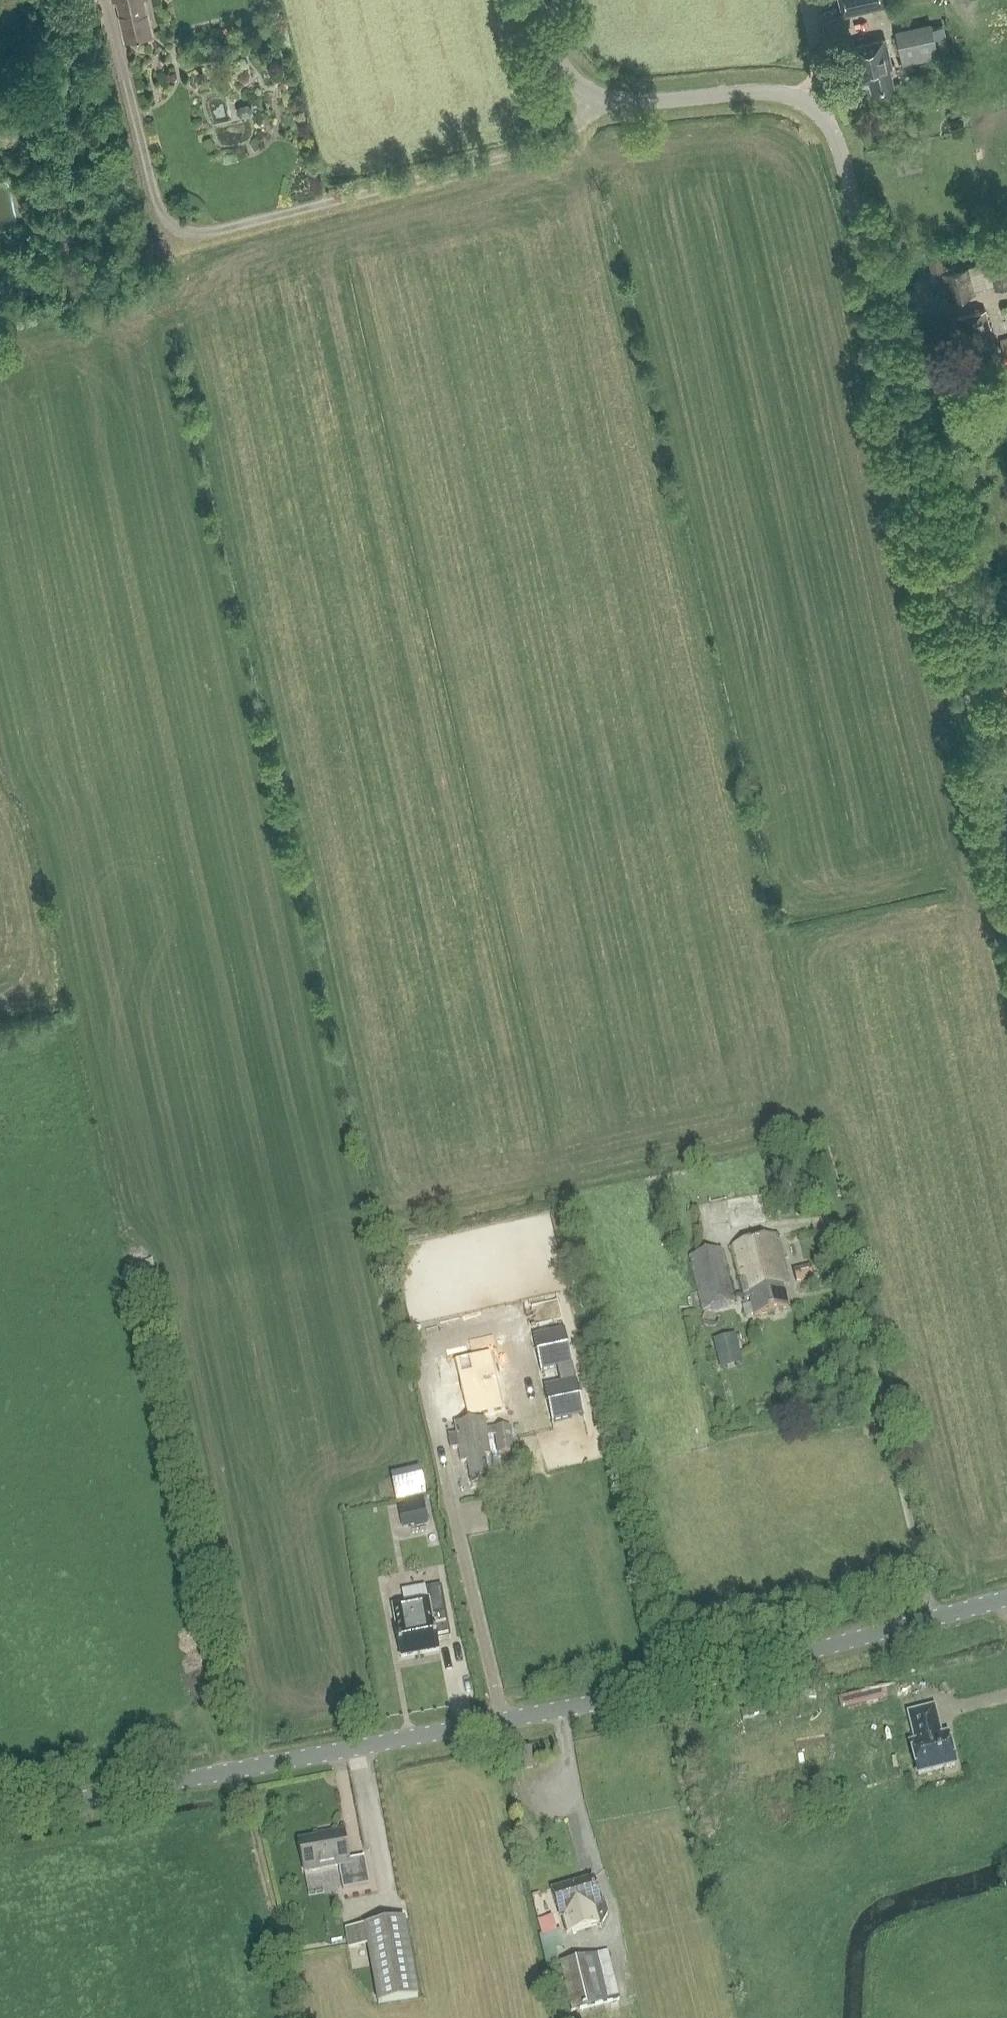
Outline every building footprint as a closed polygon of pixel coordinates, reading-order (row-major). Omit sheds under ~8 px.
[(143,0),(112,0),(113,2),(117,1),(121,16),(126,42),(151,36),(143,0)] [(889,7),(887,0),(839,0),(843,17),(889,7)] [(939,57),(931,23),(896,31),(903,65),(939,57)] [(854,46),(863,84),(868,82),(871,93),(895,88),(890,69),(893,68),(886,39),(854,46)] [(987,257),(995,290),(1006,287),(1006,263),(1003,245),(985,249),(987,257)] [(949,301),(976,294),(970,268),(942,275),(949,301)] [(990,353),(996,351),(986,310),(981,311),(961,316),(957,317),(968,360),(974,358),(975,365),(992,361),(990,353)] [(993,662),(1006,659),(1006,658),(1004,645),(990,649),(993,662)] [(783,1285),(790,1284),(778,1235),(730,1246),(742,1296),(748,1294),(754,1317),(788,1308),(783,1285)] [(700,1310),(733,1302),(719,1249),(687,1256),(700,1310)] [(813,1278),(810,1265),(792,1270),(796,1282),(813,1278)] [(564,1328),(532,1336),(540,1372),(557,1368),(560,1382),(543,1386),(552,1422),(584,1414),(564,1328)] [(719,1369),(741,1363),(734,1334),(712,1339),(719,1369)] [(467,1418),(503,1411),(492,1354),(456,1361),(459,1377),(464,1376),(467,1393),(463,1394),(464,1403),(469,1402),(471,1410),(466,1411),(467,1418)] [(455,1425),(456,1436),(450,1437),(451,1446),(458,1445),(461,1462),(467,1461),(471,1486),(488,1482),(484,1456),(489,1454),(483,1419),(455,1425)] [(496,1454),(512,1451),(508,1426),(492,1429),(496,1454)] [(427,1522),(422,1503),(397,1508),(401,1528),(427,1522)] [(426,1590),(428,1599),(391,1606),(396,1630),(396,1631),(401,1658),(439,1651),(437,1639),(449,1637),(445,1614),(440,1588),(426,1590)] [(917,1775),(954,1766),(947,1735),(940,1737),(933,1708),(908,1715),(915,1743),(910,1745),(917,1775)] [(507,1750),(508,1769),(533,1767),(531,1748),(507,1750)] [(342,1890),(369,1885),(364,1857),(348,1860),(343,1831),(326,1834),(327,1836),(298,1841),(304,1873),(339,1867),(342,1890)] [(566,1936),(596,1927),(600,1928),(606,1915),(602,1902),(599,1903),(592,1879),(550,1891),(554,1907),(556,1907),(560,1920),(561,1920),(566,1936)] [(403,1919),(362,1926),(377,2004),(417,1997),(403,1919)] [(565,1948),(561,1930),(540,1936),(548,1968),(560,1965),(556,1950),(565,1948)] [(571,2011),(620,2000),(608,1952),(562,1963),(562,1964),(560,1965),(571,2011)]
